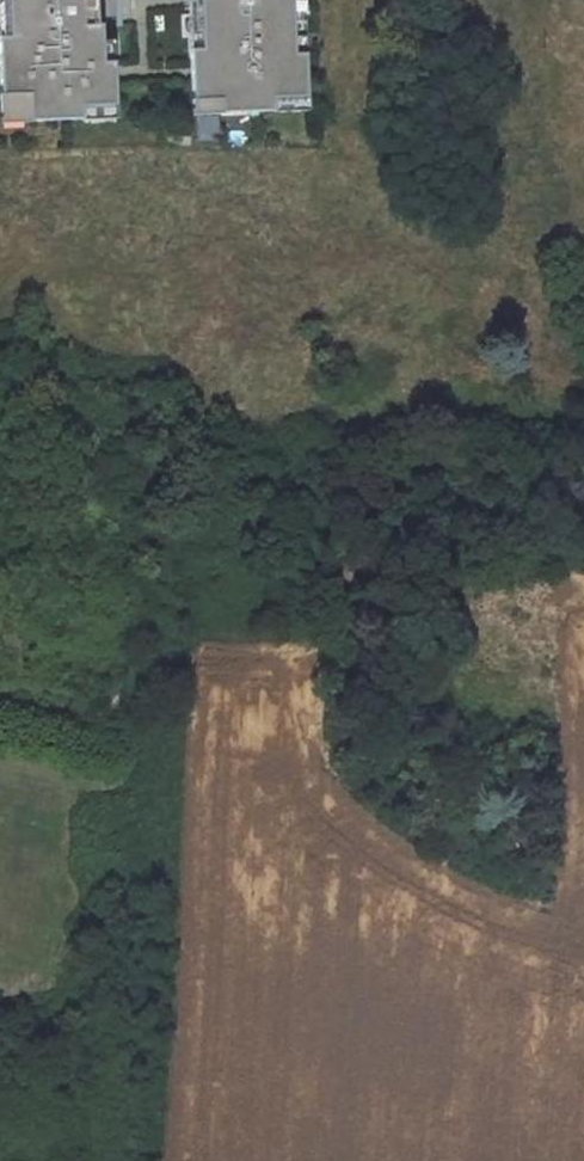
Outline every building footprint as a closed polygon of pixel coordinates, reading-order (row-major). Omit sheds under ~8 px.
[(116,119),(114,39),(101,39),(100,25),(117,25),(116,0),(7,0),(8,35),(0,35),(0,122),(116,119)] [(192,115),(307,111),(303,0),(188,0),(192,115)]
